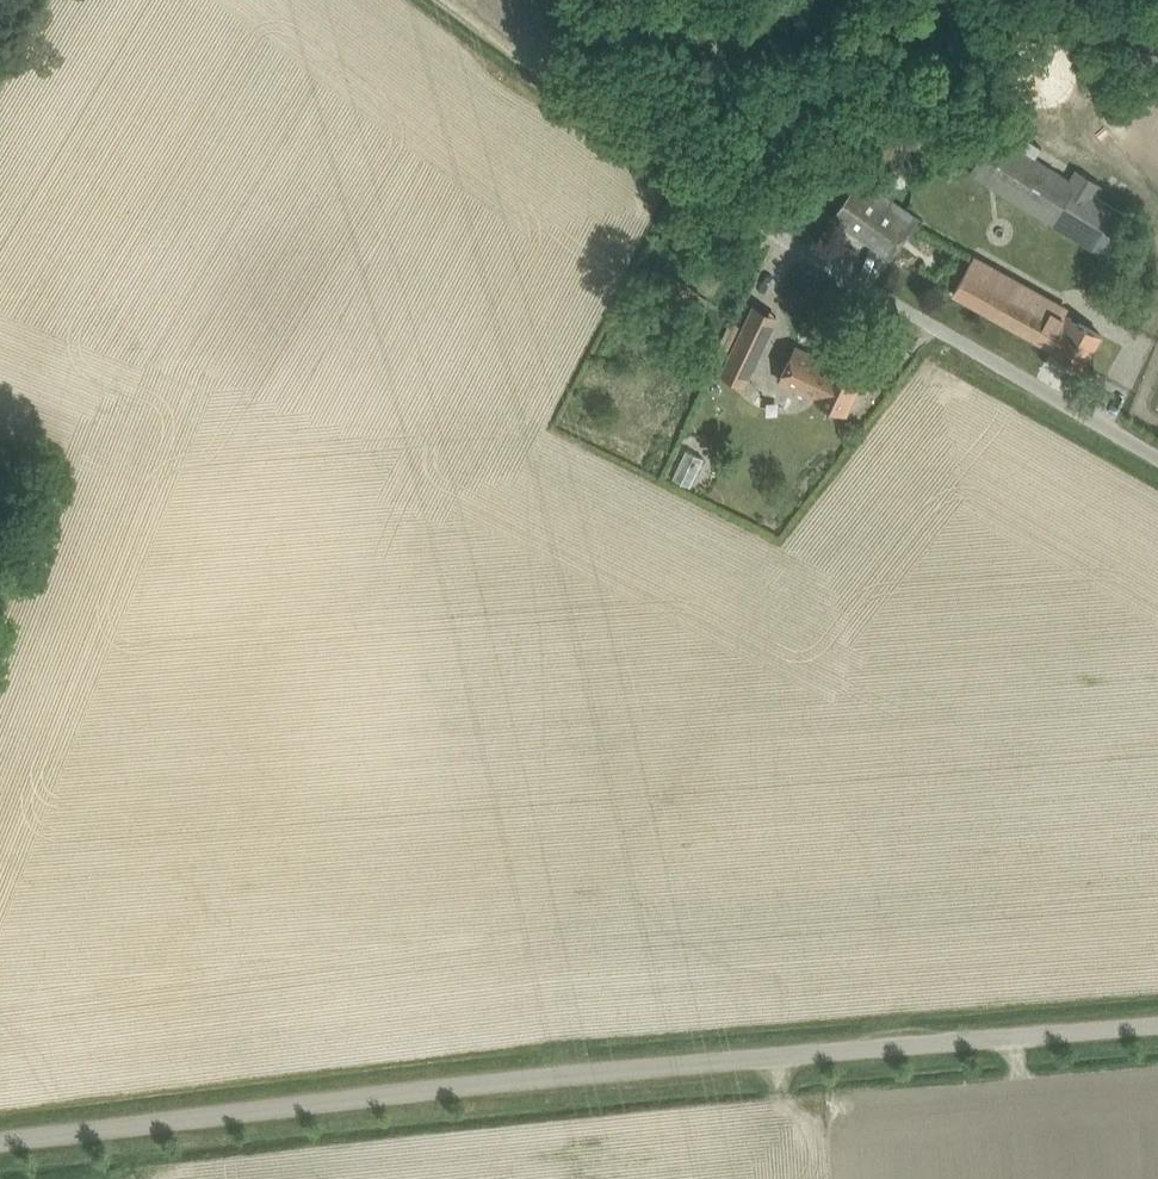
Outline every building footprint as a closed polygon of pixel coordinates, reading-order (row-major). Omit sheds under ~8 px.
[(1070,177),(994,131),(969,172),(1106,254),(1130,215),(1098,195),(1104,185),(1076,168),(1070,177)] [(834,215),(892,256),(918,216),(862,176),(834,215)] [(1054,307),(1057,303),(975,255),(954,293),(1037,339),(1055,349),(1084,365),(1102,333),(1054,307)] [(720,372),(745,384),(779,314),(754,302),(720,372)] [(777,378),(818,397),(847,411),(864,377),(834,363),(831,370),(822,366),(825,359),(793,344),(777,378)] [(716,366),(722,353),(717,351),(709,347),(703,360),(716,366)] [(685,449),(677,479),(695,483),(703,453),(685,449)]
